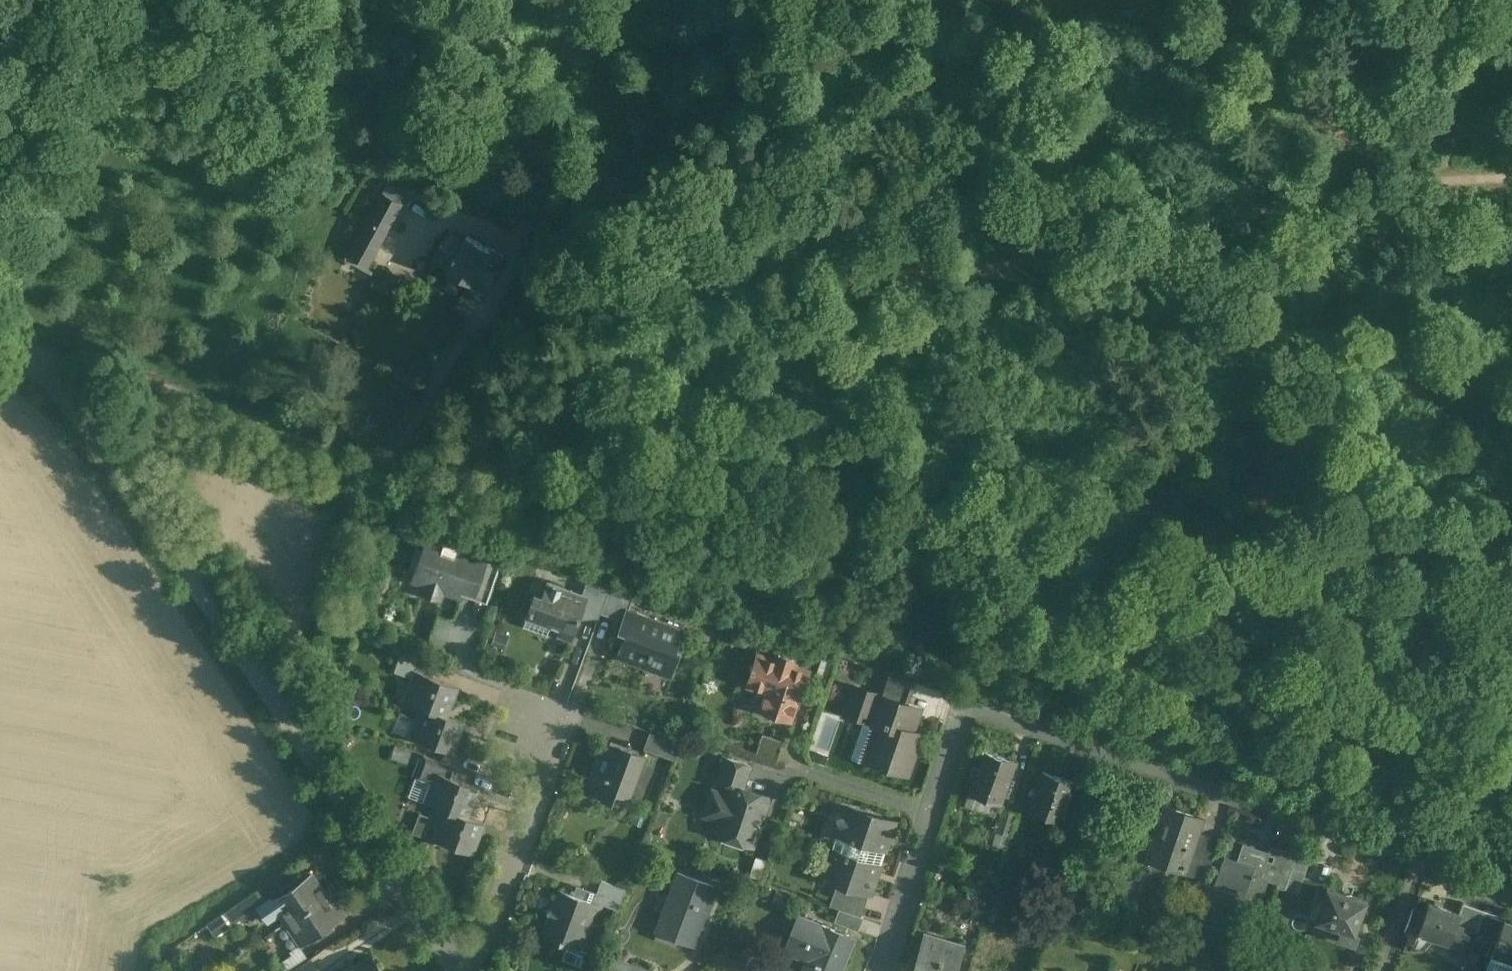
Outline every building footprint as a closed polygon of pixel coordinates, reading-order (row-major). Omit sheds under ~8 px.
[(382,193),(350,252),(370,263),(402,204),(382,193)] [(465,243),(447,233),(432,259),(483,290),(493,273),(495,273),(504,257),(489,249),(488,251),(467,239),(465,243)] [(392,296),(401,275),(386,269),(377,289),(392,296)] [(487,555),(429,536),(417,572),(428,576),(422,593),(440,599),(443,591),(456,595),(459,586),(474,592),(485,560),(487,555)] [(499,565),(485,560),(474,592),(489,597),(499,565)] [(610,588),(587,579),(582,594),(587,596),(582,609),(599,616),(601,612),(610,588)] [(582,594),(548,582),(543,597),(535,594),(527,616),(527,617),(524,626),(547,635),(550,625),(573,634),(582,609),(587,596),(582,594)] [(633,596),(610,588),(601,612),(622,620),(625,613),(627,614),(633,596)] [(627,614),(625,613),(622,620),(618,631),(625,634),(616,656),(671,678),(681,652),(675,649),(683,630),(654,619),(652,624),(627,614)] [(427,662),(401,653),(395,672),(412,678),(415,671),(423,673),(427,662)] [(794,659),(779,654),(777,660),(758,653),(754,667),(752,666),(750,670),(752,671),(748,684),(767,690),(760,709),(791,719),(802,693),(800,692),(809,671),(792,665),(794,659)] [(835,658),(823,654),(816,672),(828,677),(835,658)] [(423,673),(415,671),(412,678),(404,701),(421,708),(421,706),(448,716),(458,687),(423,673)] [(914,681),(888,672),(880,695),(906,704),(914,681)] [(880,695),(857,687),(848,712),(880,723),(869,755),(909,769),(921,735),(912,732),(920,709),(906,704),(880,695)] [(448,716),(421,706),(421,708),(410,737),(453,753),(465,722),(448,716)] [(680,743),(650,732),(644,748),(674,759),(680,743)] [(784,741),(763,734),(756,755),(777,762),(784,741)] [(625,756),(619,754),(620,752),(601,745),(584,789),(603,796),(605,789),(629,798),(645,756),(628,750),(625,756)] [(1015,763),(984,752),(967,804),(987,811),(990,801),(1001,804),(1015,763)] [(458,767),(424,755),(420,766),(454,778),(458,767)] [(750,765),(725,757),(717,781),(731,786),(731,784),(743,788),(750,765)] [(454,778),(420,766),(416,777),(431,783),(429,790),(432,791),(428,804),(441,809),(441,807),(467,817),(478,788),(454,778)] [(1074,783),(1043,772),(1030,810),(1060,821),(1074,783)] [(743,788),(731,784),(731,786),(728,795),(722,793),(717,796),(711,812),(714,818),(719,820),(715,833),(753,846),(769,797),(743,788)] [(895,822),(846,805),(842,816),(836,819),(839,825),(832,847),(881,864),(895,822)] [(1201,819),(1163,806),(1155,831),(1162,833),(1153,858),(1179,866),(1176,875),(1191,880),(1197,864),(1187,860),(1194,838),(1201,819)] [(467,817),(441,807),(441,809),(437,820),(435,825),(438,826),(433,839),(473,854),(484,823),(467,817)] [(1016,815),(1003,811),(996,832),(1009,836),(1016,815)] [(431,818),(420,814),(413,832),(424,836),(427,826),(431,818)] [(437,820),(431,818),(427,826),(434,829),(435,825),(437,820)] [(1217,846),(1194,838),(1187,860),(1197,864),(1191,880),(1205,884),(1217,846)] [(1239,862),(1227,858),(1213,901),(1232,907),(1226,923),(1245,929),(1250,914),(1254,915),(1269,873),(1268,873),(1274,856),(1244,846),(1239,862)] [(881,864),(832,847),(826,864),(842,869),(837,883),(869,893),(871,894),(881,864)] [(1290,855),(1276,850),(1274,856),(1268,873),(1269,873),(1281,877),(1282,877),(1285,867),(1286,867),(1290,855)] [(1286,867),(1285,867),(1282,877),(1281,877),(1278,888),(1298,895),(1306,874),(1286,867)] [(718,887),(678,871),(654,933),(694,949),(718,887)] [(311,874),(272,901),(270,898),(263,903),(256,907),(257,907),(266,922),(280,913),(286,922),(328,894),(328,893),(325,895),(311,874)] [(626,889),(602,880),(597,893),(610,898),(607,906),(618,911),(626,889)] [(869,893),(837,883),(829,906),(840,909),(861,917),(869,893)] [(597,893),(577,885),(573,895),(595,903),(596,902),(607,906),(610,898),(597,893)] [(573,895),(560,890),(553,909),(547,912),(550,918),(547,927),(548,929),(549,930),(549,929),(558,933),(557,937),(560,939),(559,942),(563,944),(563,943),(573,947),(574,944),(576,945),(580,946),(581,942),(582,942),(590,919),(596,921),(602,906),(595,903),(573,895)] [(255,891),(224,912),(232,924),(257,907),(256,907),(263,903),(255,891)] [(1343,897),(1326,891),(1315,924),(1341,933),(1338,944),(1355,950),(1359,938),(1357,937),(1367,905),(1349,899),(1349,898),(1343,896),(1343,897)] [(328,894),(286,922),(287,923),(289,921),(303,942),(343,915),(328,894)] [(1458,916),(1430,906),(1429,905),(1425,916),(1413,912),(1405,934),(1411,936),(1407,948),(1423,954),(1429,938),(1434,940),(1435,936),(1450,941),(1448,945),(1449,946),(1449,947),(1465,953),(1472,934),(1456,928),(1460,916),(1459,916),(1458,916)] [(1485,913),(1463,906),(1459,916),(1460,916),(1456,928),(1472,934),(1477,936),(1485,913)] [(861,917),(840,909),(835,922),(856,930),(861,917)] [(224,912),(207,924),(215,936),(232,924),(224,912)] [(1507,921),(1485,913),(1477,936),(1498,943),(1504,924),(1506,924),(1507,921)] [(798,917),(783,952),(807,963),(803,970),(841,970),(854,940),(798,917)] [(1504,924),(1498,943),(1492,961),(1489,970),(1511,970),(1511,927),(1506,924),(1504,924)] [(924,936),(914,970),(956,970),(963,948),(924,936)] [(289,952),(292,956),(279,965),(280,965),(284,970),(292,970),(308,959),(299,945),(289,952)] [(348,970),(382,970),(371,955),(348,970)] [(610,956),(605,968),(614,970),(628,970),(631,963),(610,956)] [(293,970),(314,970),(318,969),(311,959),(293,970)]
